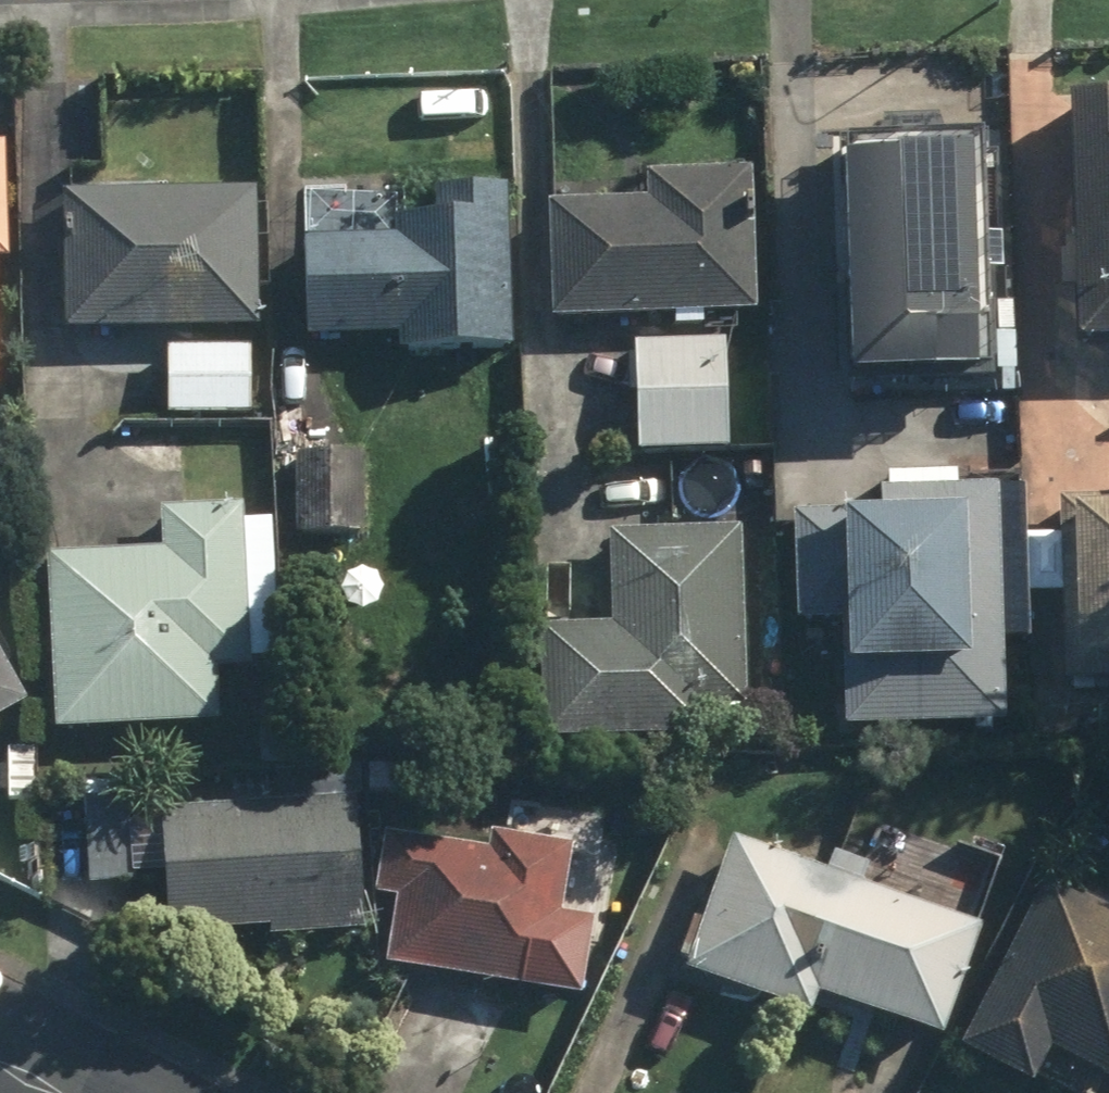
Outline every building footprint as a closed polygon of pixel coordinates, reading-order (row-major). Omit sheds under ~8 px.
[(1070,344),(1108,344),(1108,100),(1062,101),(1064,155),(1046,155),(1047,181),(1064,180),(1070,344)] [(974,332),(972,153),(835,155),(837,383),(925,382),(925,332),(974,332)] [(544,205),(549,322),(671,317),(672,328),(701,327),(701,316),(753,314),(749,170),(644,174),(645,201),(544,205)] [(396,338),(397,353),(509,349),(504,188),(433,190),(434,217),(394,218),(393,190),(316,190),(301,238),(302,341),(396,338)] [(61,192),(62,332),(254,331),(251,191),(61,192)] [(722,344),(631,346),(634,453),(725,451),(722,344)] [(164,350),(165,416),(248,415),(247,349),(164,350)] [(838,625),(840,730),(1001,726),(999,642),(1026,642),(1021,475),(974,476),(974,465),(955,466),(955,474),(885,476),(886,489),(875,489),(876,510),(790,513),(793,624),(838,625)] [(1061,683),(1108,681),(1108,499),(1057,500),(1061,683)] [(44,557),(52,733),(214,726),(212,672),(248,670),(248,663),(275,661),(269,521),(244,522),(243,508),(159,511),(160,551),(44,557)] [(536,628),(539,741),(702,736),(701,710),(745,708),(739,529),(607,532),(610,626),(536,628)] [(23,707),(0,665),(0,719),(23,707)] [(159,810),(165,935),(267,931),(267,939),(359,934),(352,769),(272,773),(273,804),(159,810)] [(729,838),(681,973),(807,1017),(814,996),(939,1041),(980,927),(975,926),(999,860),(880,818),(864,865),(832,853),(825,872),(729,838)] [(393,901),(383,966),(546,993),(552,958),(546,957),(549,941),(554,941),(570,847),(488,834),(485,850),(381,834),(371,897),(393,901)] [(956,1051),(1030,1087),(1047,1054),(1108,1085),(1108,913),(1042,880),(956,1051)]
